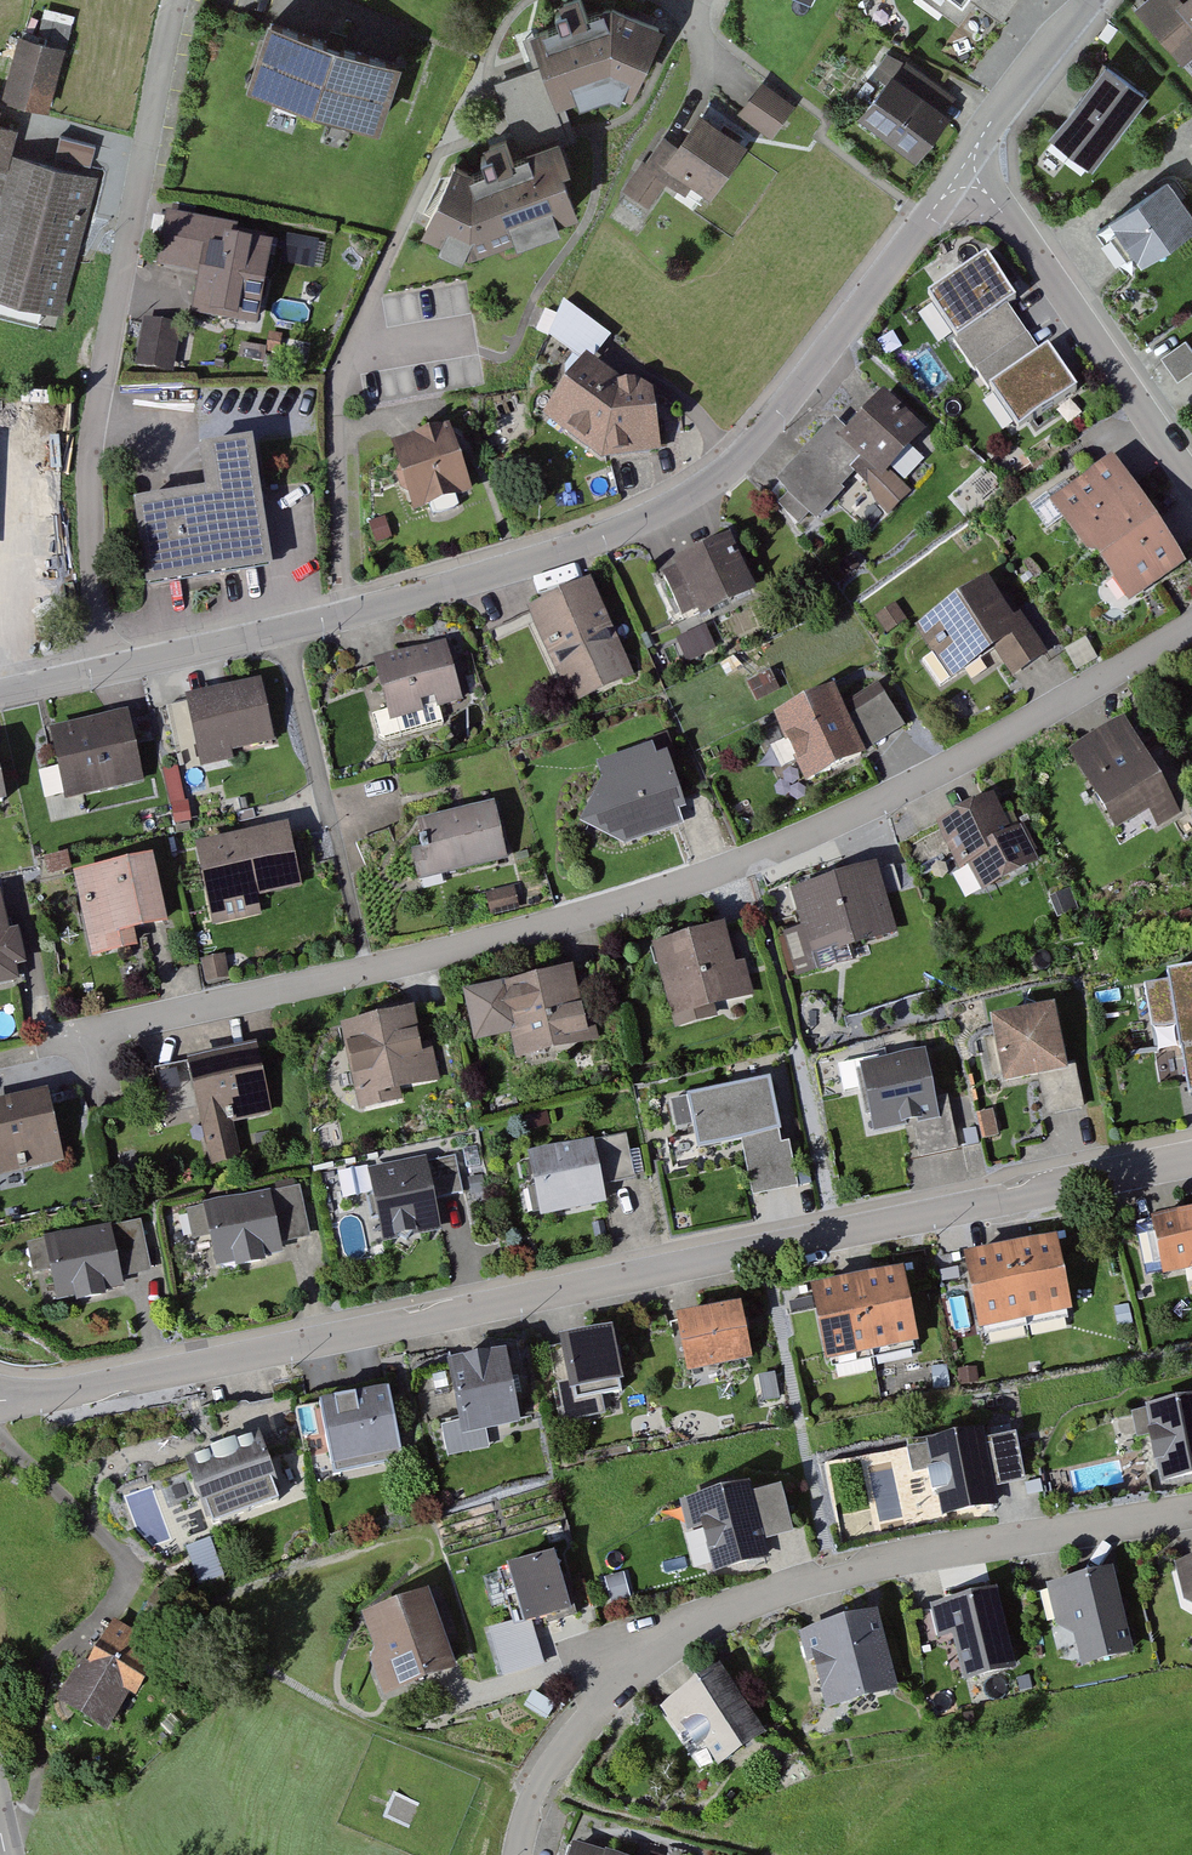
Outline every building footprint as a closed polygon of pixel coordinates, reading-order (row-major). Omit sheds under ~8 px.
[(532,31),(557,99),(616,83),(629,93),(661,28),(614,4),(588,13),(582,0),(557,9),(562,22),(532,31)] [(965,25),(980,4),(1009,24),(1026,0),(931,0),(965,25)] [(1141,13),(1188,69),(1191,66),(1191,5),(1187,0),(1156,0),(1141,13)] [(402,59),(267,15),(245,82),(380,126),(402,59)] [(72,49),(27,36),(8,100),(53,113),(72,49)] [(1146,94),(1103,61),(1049,132),(1092,164),(1146,94)] [(540,67),(494,83),(510,129),(556,113),(540,67)] [(951,113),(892,68),(856,114),(915,159),(951,113)] [(800,108),(769,87),(749,117),(780,139),(800,108)] [(0,110),(0,171),(4,172),(0,186),(0,191),(8,194),(0,223),(0,304),(58,320),(98,180),(20,158),(26,134),(12,130),(16,115),(0,110)] [(682,168),(661,154),(634,194),(659,210),(675,186),(696,200),(705,186),(729,201),(762,150),(714,119),(682,168)] [(95,163),(98,142),(62,137),(59,157),(95,163)] [(474,166),(453,156),(420,228),(469,250),(579,210),(552,137),(474,166)] [(1126,219),(1159,267),(1191,245),(1191,206),(1177,185),(1126,219)] [(249,233),(185,222),(175,275),(212,282),(205,322),(269,333),(283,253),(247,246),(249,233)] [(927,296),(956,339),(1007,305),(1016,298),(987,255),(927,296)] [(592,366),(614,335),(570,304),(548,335),(592,366)] [(953,341),(973,370),(1027,333),(1007,305),(956,339),(953,341)] [(192,332),(149,323),(139,369),(183,378),(192,332)] [(1039,351),(1027,333),(973,370),(986,388),(989,386),(1039,351)] [(1039,351),(989,386),(1019,429),(1078,389),(1048,345),(1039,351)] [(639,394),(604,367),(558,420),(611,460),(669,452),(667,391),(639,394)] [(842,421),(787,480),(828,518),(862,480),(895,510),(911,493),(899,482),(939,438),(896,397),(859,437),(842,421)] [(467,433),(411,451),(431,515),(488,497),(467,433)] [(205,492),(133,503),(146,587),(272,568),(253,441),(198,450),(205,492)] [(1163,537),(1112,463),(1056,502),(1127,604),(1183,565),(1163,537)] [(971,510),(988,484),(976,476),(959,502),(971,510)] [(737,544),(671,572),(689,613),(702,608),(708,622),(761,599),(737,544)] [(918,627),(915,629),(950,681),(953,678),(989,654),(993,651),(1023,630),(1014,618),(987,579),(954,602),(918,627)] [(608,591),(542,617),(578,704),(643,677),(608,591)] [(1023,630),(993,651),(1012,678),(1048,653),(1020,613),(1014,618),(1023,630)] [(458,647),(384,668),(401,727),(475,706),(458,647)] [(268,690),(196,704),(209,766),(281,752),(268,690)] [(848,698),(788,728),(819,789),(879,758),(875,750),(915,729),(902,704),(861,725),(848,698)] [(186,768),(202,763),(185,702),(169,706),(186,768)] [(139,718),(64,735),(79,800),(154,784),(139,718)] [(1139,722),(1077,752),(1115,829),(1143,815),(1148,825),(1182,809),(1139,722)] [(668,752),(607,771),(613,797),(595,830),(631,852),(692,834),(668,752)] [(1005,800),(949,825),(967,867),(979,862),(993,895),(1048,871),(1032,834),(1022,838),(1005,800)] [(500,813),(430,828),(441,881),(512,866),(500,813)] [(304,834),(208,849),(220,925),(268,918),(265,897),(313,889),(304,834)] [(164,862),(89,877),(105,953),(145,945),(142,932),(177,925),(164,862)] [(889,876),(802,896),(818,961),(904,941),(889,876)] [(0,901),(0,985),(30,979),(16,898),(0,901)] [(740,936),(665,952),(681,1024),(756,1008),(740,936)] [(1144,988),(1151,1029),(1177,1025),(1189,1091),(1191,1091),(1191,970),(1166,975),(1168,984),(1144,988)] [(594,975),(479,994),(487,1044),(521,1039),(524,1058),(606,1045),(594,975)] [(1053,1010),(994,1022),(1007,1086),(1038,1080),(1046,1118),(1067,1113),(1083,1110),(1074,1065),(1065,1066),(1053,1010)] [(429,1015),(354,1028),(367,1101),(441,1089),(429,1015)] [(926,1050),(860,1064),(874,1134),(940,1120),(926,1050)] [(266,1054),(162,1070),(170,1117),(207,1111),(216,1168),(238,1164),(233,1127),(276,1120),(266,1054)] [(769,1083),(689,1099),(699,1148),(743,1140),(778,1132),(769,1083)] [(65,1096),(6,1107),(19,1176),(78,1165),(65,1096)] [(991,1112),(977,1115),(983,1140),(997,1136),(991,1112)] [(976,1129),(964,1132),(967,1146),(979,1143),(976,1129)] [(778,1132),(743,1140),(755,1196),(776,1192),(797,1187),(788,1145),(781,1147),(778,1132)] [(624,1137),(527,1158),(540,1218),(605,1205),(600,1180),(617,1177),(632,1173),(624,1137)] [(425,1159),(368,1170),(382,1245),(440,1233),(443,1233),(436,1198),(450,1195),(462,1193),(455,1159),(426,1164),(425,1159)] [(301,1188),(187,1211),(193,1240),(209,1237),(216,1271),(283,1258),(280,1244),(296,1240),(311,1238),(301,1188)] [(1172,1217),(1178,1274),(1191,1273),(1191,1215),(1172,1217)] [(138,1221),(28,1246),(34,1275),(49,1271),(57,1307),(125,1292),(122,1278),(135,1275),(149,1272),(138,1221)] [(1151,1276),(1162,1273),(1152,1224),(1140,1226),(1151,1276)] [(1075,1243),(986,1255),(996,1326),(1084,1314),(1075,1243)] [(903,1270),(857,1280),(872,1354),(919,1345),(903,1270)] [(826,1364),(872,1354),(857,1280),(810,1289),(826,1364)] [(757,1311),(695,1317),(699,1371),(762,1366),(757,1311)] [(632,1333),(578,1338),(582,1385),(567,1387),(570,1417),(621,1412),(619,1393),(637,1391),(632,1333)] [(526,1361),(468,1365),(472,1429),(530,1425),(526,1361)] [(405,1395),(334,1403),(342,1466),(412,1458),(405,1395)] [(1164,1403),(1169,1479),(1191,1477),(1191,1401),(1164,1403)] [(1004,1431),(944,1437),(952,1515),(1011,1509),(1009,1485),(1038,1483),(1033,1435),(1005,1438),(1004,1431)] [(274,1437),(201,1460),(221,1522),(294,1498),(274,1437)] [(175,1479),(129,1494),(147,1547),(193,1532),(175,1479)] [(764,1486),(698,1497),(704,1530),(717,1528),(725,1573),(777,1564),(773,1541),(807,1535),(799,1487),(765,1492),(764,1486)] [(188,1548),(206,1592),(230,1582),(212,1539),(188,1548)] [(577,1559),(534,1568),(544,1622),(587,1614),(577,1559)] [(1124,1578),(1056,1588),(1062,1626),(1080,1624),(1085,1661),(1135,1654),(1124,1578)] [(428,1593),(361,1618),(374,1652),(370,1661),(384,1698),(457,1671),(428,1593)] [(1014,1597),(945,1604),(949,1639),(965,1637),(970,1677),(1022,1672),(1014,1597)] [(892,1618),(813,1632),(828,1715),(907,1701),(892,1618)] [(95,1663),(73,1704),(118,1729),(137,1696),(141,1698),(169,1648),(125,1624),(102,1667),(95,1663)] [(772,1741),(733,1675),(669,1713),(682,1735),(697,1725),(724,1770),(772,1741)] [(590,1845),(587,1854),(621,1854),(590,1845)]
